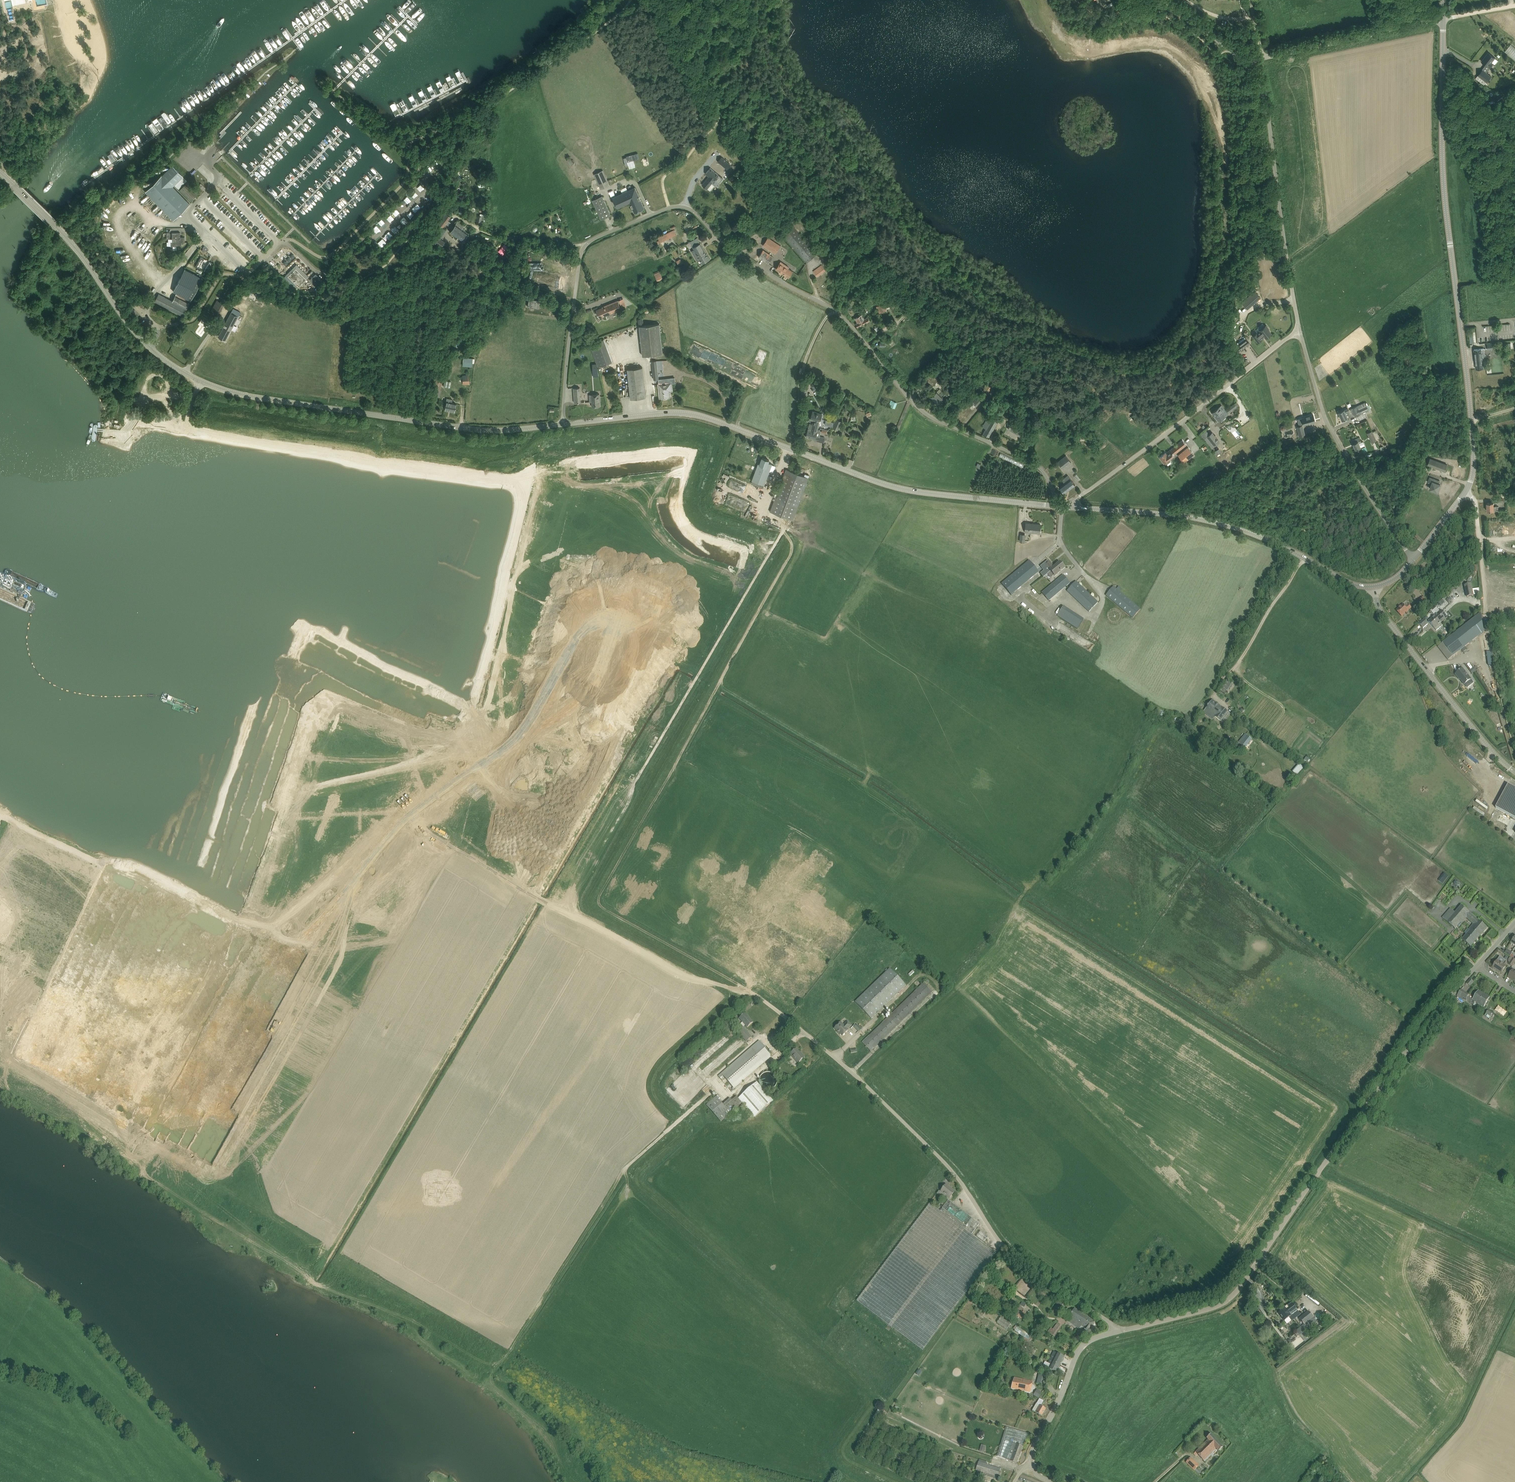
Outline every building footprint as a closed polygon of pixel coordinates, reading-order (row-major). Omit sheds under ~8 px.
[(1514,60),(1514,47),(1511,44),(1505,51),(1514,60)] [(1488,53),(1482,61),(1488,66),(1490,67),(1493,63),(1491,62),(1495,58),(1488,53)] [(458,69),(454,71),(460,82),(464,80),(458,69)] [(1493,78),(1491,77),(1486,73),(1482,70),(1478,75),(1487,82),(1488,80),(1490,82),(1493,78)] [(449,74),(445,76),(451,87),(455,85),(449,74)] [(440,80),(436,82),(441,92),(445,90),(440,80)] [(430,84),(426,86),(432,97),(436,95),(430,84)] [(421,89),(417,91),(423,102),(427,100),(421,89)] [(412,94),(408,96),(414,107),(418,105),(412,94)] [(402,99),(398,101),(404,112),(408,110),(402,99)] [(393,103),(389,106),(395,117),(399,115),(393,103)] [(623,158),(626,166),(629,165),(628,162),(631,161),(632,167),(635,167),(634,160),(639,158),(638,153),(626,156),(626,157),(623,158)] [(571,157),(566,159),(570,166),(575,163),(571,157)] [(718,161),(724,167),(728,162),(722,157),(721,157),(718,161)] [(145,191),(173,220),(190,203),(173,186),(183,175),(172,165),(162,175),(145,191)] [(714,170),(714,171),(710,167),(706,173),(710,176),(702,185),(707,188),(710,190),(715,185),(712,183),(717,177),(716,177),(718,174),(714,170)] [(601,188),(610,184),(603,170),(594,174),(601,188)] [(187,182),(180,190),(191,201),(198,193),(187,182)] [(635,187),(613,197),(617,207),(630,202),(635,212),(645,207),(635,187)] [(593,200),(599,214),(601,219),(611,215),(602,195),(593,200)] [(412,208),(415,212),(421,207),(417,203),(412,208)] [(438,224),(443,227),(450,217),(445,213),(438,224)] [(386,217),(390,222),(394,218),(390,214),(386,217)] [(450,231),(462,241),(468,233),(462,228),(464,225),(458,221),(450,231)] [(782,233),(808,262),(817,254),(792,224),(782,233)] [(390,231),(393,234),(399,229),(395,226),(390,231)] [(177,245),(178,245),(182,245),(181,242),(185,242),(185,237),(180,237),(180,232),(172,232),(172,242),(171,242),(171,246),(177,246),(177,245)] [(441,247),(444,242),(440,239),(442,236),(438,233),(433,241),(441,247)] [(700,258),(702,263),(710,259),(701,243),(700,243),(697,237),(697,238),(690,241),(694,248),(691,250),(696,260),(700,258)] [(763,245),(775,253),(780,245),(768,237),(763,245)] [(382,246),(386,242),(382,238),(378,242),(382,246)] [(773,256),(763,249),(759,256),(769,263),(773,256)] [(196,266),(199,267),(204,259),(201,257),(196,266)] [(205,270),(208,272),(213,263),(209,261),(205,270)] [(789,277),(793,271),(788,268),(789,267),(781,261),(776,269),(789,277)] [(296,264),(286,274),(299,287),(309,277),(296,264)] [(817,276),(825,270),(822,265),(814,271),(817,276)] [(173,291),(186,298),(191,300),(202,278),(185,269),(173,291)] [(657,281),(658,281),(663,279),(660,271),(654,274),(657,280),(657,281)] [(310,279),(317,286),(323,280),(316,273),(310,279)] [(241,286),(231,302),(236,305),(245,288),(241,286)] [(1255,291),(1242,303),(1247,309),(1254,304),(1253,302),(1260,296),(1255,291)] [(159,294),(155,301),(169,308),(173,301),(159,294)] [(190,303),(185,300),(175,295),(173,301),(169,308),(183,315),(190,303)] [(539,300),(529,298),(528,306),(537,308),(539,300)] [(217,300),(211,310),(218,314),(224,304),(217,300)] [(600,318),(622,309),(618,300),(602,307),(603,307),(596,310),(600,318)] [(887,308),(884,302),(879,305),(882,311),(887,308)] [(233,308),(219,333),(227,337),(240,312),(233,308)] [(856,323),(858,327),(866,322),(870,320),(868,317),(864,319),(862,314),(855,318),(858,322),(856,323)] [(659,323),(639,326),(643,355),(662,353),(659,323)] [(1257,332),(1253,336),(1258,342),(1262,339),(1265,336),(1266,338),(1267,337),(1268,337),(1271,335),(1270,334),(1271,333),(1268,329),(1269,328),(1266,325),(1260,330),(1261,331),(1258,333),(1257,332)] [(613,361),(604,339),(590,344),(597,363),(598,365),(598,367),(613,361)] [(1246,339),(1235,346),(1239,351),(1249,343),(1246,339)] [(1486,367),(1486,361),(1484,348),(1474,349),(1475,359),(1476,368),(1486,367)] [(473,358),(463,357),(463,365),(472,366),(472,363),(474,363),(475,359),(473,358)] [(631,398),(646,397),(642,367),(627,368),(631,398)] [(450,373),(448,372),(443,372),(443,375),(435,373),(433,383),(435,383),(434,389),(435,390),(434,395),(439,397),(443,375),(450,376),(450,373)] [(938,380),(931,373),(926,378),(933,385),(938,380)] [(989,390),(993,386),(988,382),(984,386),(986,387),(989,390)] [(671,383),(659,384),(661,397),(669,396),(669,390),(668,388),(671,388),(671,383)] [(937,403),(944,396),(943,395),(945,393),(940,388),(937,391),(931,396),(937,403)] [(590,401),(592,401),(592,407),(600,406),(600,403),(599,393),(590,394),(590,401)] [(979,394),(973,402),(977,405),(983,397),(979,394)] [(132,397),(130,402),(137,406),(140,400),(132,397)] [(455,411),(455,408),(456,403),(452,402),(453,399),(447,398),(444,409),(455,411)] [(889,406),(895,408),(898,402),(892,400),(889,406)] [(1236,402),(1234,403),(1226,410),(1229,412),(1238,405),(1236,402)] [(1369,410),(1365,402),(1351,408),(1355,416),(1369,410)] [(1212,412),(1214,414),(1216,417),(1219,421),(1228,414),(1226,410),(1221,405),(1212,412)] [(1342,420),(1344,419),(1348,417),(1345,412),(1349,411),(1348,408),(1344,409),(1338,412),(1342,420)] [(808,429),(813,430),(813,429),(818,430),(818,427),(820,420),(822,413),(813,411),(811,419),(814,420),(813,424),(810,423),(808,429)] [(1313,414),(1301,417),(1297,419),(1299,424),(1303,423),(1303,424),(1315,421),(1313,414)] [(983,427),(986,428),(983,433),(989,437),(998,420),(989,415),(983,427)] [(842,421),(837,418),(833,427),(838,430),(842,421)] [(1024,428),(1012,422),(1008,428),(1020,435),(1024,428)] [(1305,434),(1302,425),(1297,426),(1299,436),(1305,434)] [(808,429),(806,437),(815,439),(815,440),(824,442),(825,436),(822,436),(819,436),(816,435),(818,430),(813,429),(813,430),(808,429)] [(1367,433),(1372,443),(1380,439),(1376,430),(1373,432),(1372,430),(1367,433)] [(1207,436),(1215,445),(1220,442),(1212,432),(1207,436)] [(1358,448),(1359,448),(1358,448),(1361,447),(1359,443),(1361,442),(1359,437),(1351,441),(1355,449),(1358,448)] [(1164,463),(1165,462),(1166,463),(1167,463),(1170,461),(1171,459),(1170,458),(1186,444),(1183,440),(1166,453),(1165,452),(1159,457),(1164,463)] [(1179,456),(1184,462),(1194,454),(1188,447),(1179,456)] [(1007,460),(1013,462),(1015,459),(1000,454),(1000,456),(1008,459),(1007,460)] [(1058,462),(1063,468),(1071,462),(1066,455),(1058,462)] [(762,457),(760,464),(763,466),(757,482),(764,485),(772,464),(768,462),(769,460),(762,457)] [(1429,461),(1427,468),(1443,474),(1446,468),(1429,461)] [(786,469),(770,511),(793,520),(809,477),(786,469)] [(1075,484),(1068,475),(1062,480),(1064,483),(1059,487),(1064,493),(1075,484)] [(1431,483),(1429,488),(1438,491),(1440,484),(1438,483),(1439,480),(1430,477),(1428,482),(1431,483)] [(1487,511),(1490,511),(1494,510),(1498,510),(1498,506),(1494,506),(1494,502),(1487,502),(1487,511)] [(1026,523),(1025,531),(1040,533),(1041,524),(1026,523)] [(1048,560),(1040,567),(1047,574),(1048,574),(1051,578),(1054,575),(1055,576),(1065,568),(1060,563),(1054,568),(1050,562),(1049,562),(1048,560)] [(1411,578),(1414,581),(1414,582),(1420,577),(1420,576),(1417,573),(1413,575),(1411,578)] [(1070,583),(1063,575),(1042,593),(1049,601),(1070,583)] [(1011,595),(1015,592),(1005,581),(1001,584),(1011,595)] [(1076,581),(1067,591),(1089,612),(1098,602),(1076,581)] [(1467,597),(1474,596),(1471,584),(1465,586),(1467,597)] [(1113,586),(1111,590),(1106,595),(1133,618),(1140,609),(1113,586)] [(1425,608),(1430,604),(1424,598),(1420,601),(1425,608)] [(1402,617),(1404,615),(1409,611),(1408,610),(1412,606),(1409,603),(1405,607),(1404,605),(1397,611),(1402,617)] [(1078,629),(1084,620),(1063,607),(1057,616),(1078,629)] [(1431,612),(1435,616),(1429,622),(1437,631),(1443,625),(1441,623),(1448,618),(1441,611),(1440,611),(1436,607),(1431,612)] [(1449,660),(1484,632),(1480,614),(1438,647),(1449,660)] [(1424,620),(1419,624),(1423,628),(1428,624),(1424,620)] [(1471,680),(1463,669),(1456,674),(1458,678),(1459,677),(1465,685),(1471,680)] [(1226,681),(1220,691),(1225,694),(1226,692),(1231,684),(1226,681)] [(1205,710),(1210,713),(1217,719),(1221,722),(1228,712),(1213,700),(1205,710)] [(1245,738),(1240,744),(1245,748),(1250,741),(1245,738)] [(1299,763),(1292,771),(1297,775),(1304,768),(1299,763)] [(1508,785),(1496,809),(1514,819),(1514,789),(1508,785)] [(1477,800),(1476,802),(1487,810),(1488,808),(1477,800)] [(1475,807),(1474,809),(1483,815),(1485,814),(1475,807)] [(1443,884),(1449,876),(1444,873),(1438,881),(1443,884)] [(1469,929),(1470,930),(1462,939),(1471,947),(1487,928),(1462,906),(1455,913),(1452,910),(1444,919),(1455,929),(1461,922),(1462,924),(1467,918),(1474,924),(1469,929)] [(1507,963),(1505,961),(1506,960),(1500,956),(1493,967),(1502,973),(1506,966),(1506,965),(1507,963)] [(890,968),(855,1002),(872,1019),(906,985),(890,968)] [(915,988),(917,990),(862,1043),(871,1051),(932,992),(922,981),(915,988)] [(1461,989),(1458,994),(1474,1004),(1476,1001),(1484,1007),(1490,997),(1479,990),(1474,999),(1469,995),(1469,994),(1466,992),(1461,989)] [(1491,1016),(1493,1017),(1494,1014),(1488,1011),(1485,1016),(1489,1019),(1491,1016)] [(745,1013),(740,1019),(747,1027),(753,1022),(745,1013)] [(840,1023),(838,1025),(835,1028),(842,1036),(848,1031),(848,1030),(852,1026),(848,1021),(843,1026),(840,1023)] [(738,1032),(747,1042),(752,1037),(744,1027),(738,1032)] [(719,1076),(732,1091),(772,1056),(759,1041),(719,1076)] [(797,1049),(795,1051),(791,1054),(798,1063),(805,1057),(801,1053),(801,1054),(797,1049)] [(773,1101),(762,1088),(761,1086),(757,1082),(738,1099),(742,1103),(755,1118),(773,1101)] [(725,1107),(723,1105),(716,1097),(706,1105),(721,1122),(742,1103),(738,1099),(736,1097),(733,1100),(725,1107)] [(946,1185),(945,1187),(941,1192),(950,1199),(955,1191),(946,1185)] [(923,1351),(996,1253),(971,1234),(979,1224),(972,1219),(948,1201),(940,1211),(930,1203),(857,1301),(923,1351)] [(981,1231),(977,1237),(984,1242),(988,1237),(981,1231)] [(1059,1301),(1057,1305),(1054,1309),(1060,1313),(1065,1304),(1059,1301)] [(1293,1314),(1296,1318),(1300,1314),(1292,1303),(1285,1308),(1287,1310),(1291,1315),(1293,1314)] [(1291,1315),(1287,1310),(1285,1308),(1285,1307),(1284,1307),(1285,1308),(1278,1313),(1284,1321),(1287,1324),(1291,1321),(1296,1318),(1293,1314),(1291,1315)] [(1095,1322),(1075,1308),(1068,1320),(1080,1330),(1082,1326),(1085,1328),(1085,1329),(1088,1331),(1095,1322)] [(1028,1311),(1024,1309),(1023,1312),(1021,1311),(1018,1309),(1014,1314),(1018,1317),(1022,1320),(1028,1311)] [(1302,1326),(1305,1331),(1317,1322),(1308,1311),(1299,1318),(1304,1324),(1302,1326)] [(1001,1317),(997,1322),(1008,1329),(1011,1323),(1001,1317)] [(1051,1328),(1048,1332),(1054,1336),(1061,1326),(1058,1323),(1053,1330),(1051,1328)] [(1025,1338),(1031,1342),(1034,1337),(1018,1326),(1015,1331),(1025,1338)] [(1299,1335),(1305,1331),(1302,1326),(1296,1331),(1299,1335)] [(1064,1357),(1054,1352),(1049,1363),(1052,1364),(1049,1369),(1056,1373),(1064,1357)] [(1037,1384),(1040,1385),(1045,1386),(1047,1376),(1039,1374),(1037,1384)] [(1004,1386),(1007,1379),(1001,1377),(999,1383),(1004,1386)] [(1014,1377),(1011,1388),(1030,1393),(1033,1382),(1014,1377)] [(1039,1398),(1042,1392),(1041,1392),(1036,1390),(1034,1396),(1039,1398)] [(1044,1391),(1039,1398),(1042,1400),(1047,1393),(1044,1391)] [(1046,1409),(1044,1408),(1041,1406),(1044,1401),(1040,1399),(1037,1403),(1036,1403),(1032,1410),(1036,1412),(1036,1413),(1042,1416),(1046,1409)] [(902,1413),(904,1406),(904,1404),(902,1403),(897,1402),(895,1411),(901,1412),(902,1413)] [(1023,1447),(1028,1434),(1006,1427),(997,1456),(1010,1461),(1012,1454),(1009,1453),(1013,1443),(1023,1447)] [(1223,1447),(1211,1434),(1207,1438),(1208,1440),(1194,1454),(1196,1456),(1198,1454),(1203,1460),(1216,1448),(1219,1451),(1223,1447)] [(1017,1463),(1023,1447),(1013,1443),(1009,1453),(1012,1454),(1010,1461),(1017,1463)] [(1186,1462),(1190,1466),(1195,1470),(1199,1466),(1191,1458),(1191,1457),(1186,1462)] [(986,1464),(978,1462),(975,1471),(985,1474),(1000,1478),(1001,1473),(999,1472),(1000,1469),(986,1464)]
